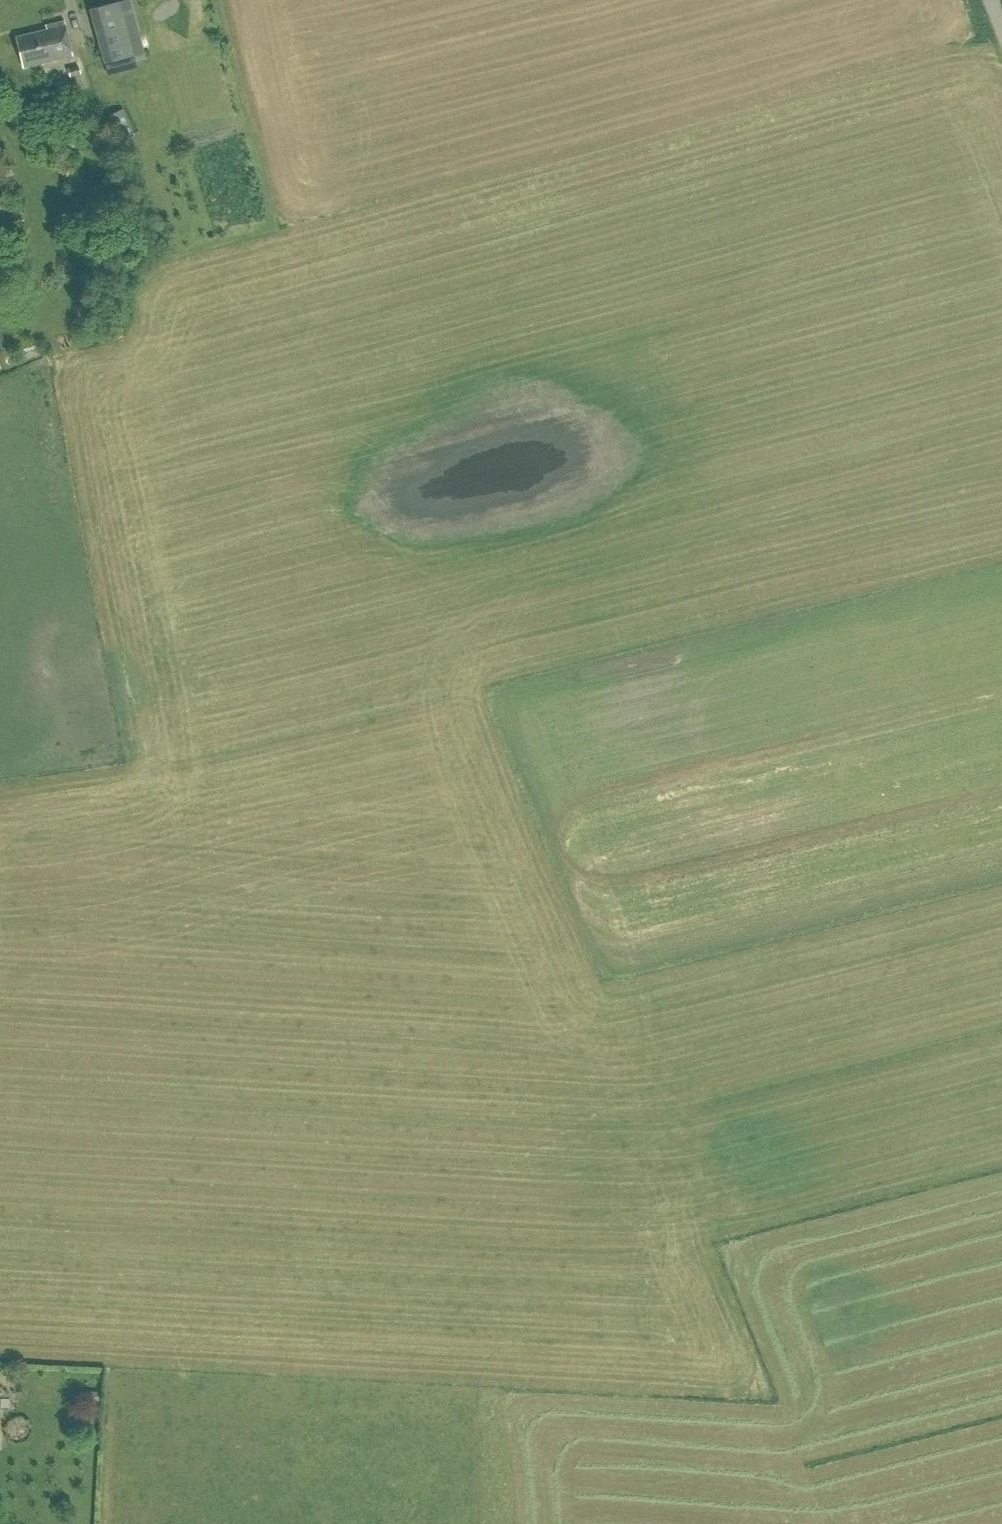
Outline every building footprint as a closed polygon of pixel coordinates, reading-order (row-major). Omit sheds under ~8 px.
[(135,55),(120,1),(90,10),(105,63),(135,55)] [(68,55),(60,25),(59,20),(40,24),(42,30),(16,36),(23,66),(68,55)] [(70,76),(80,73),(78,66),(68,68),(70,76)]
